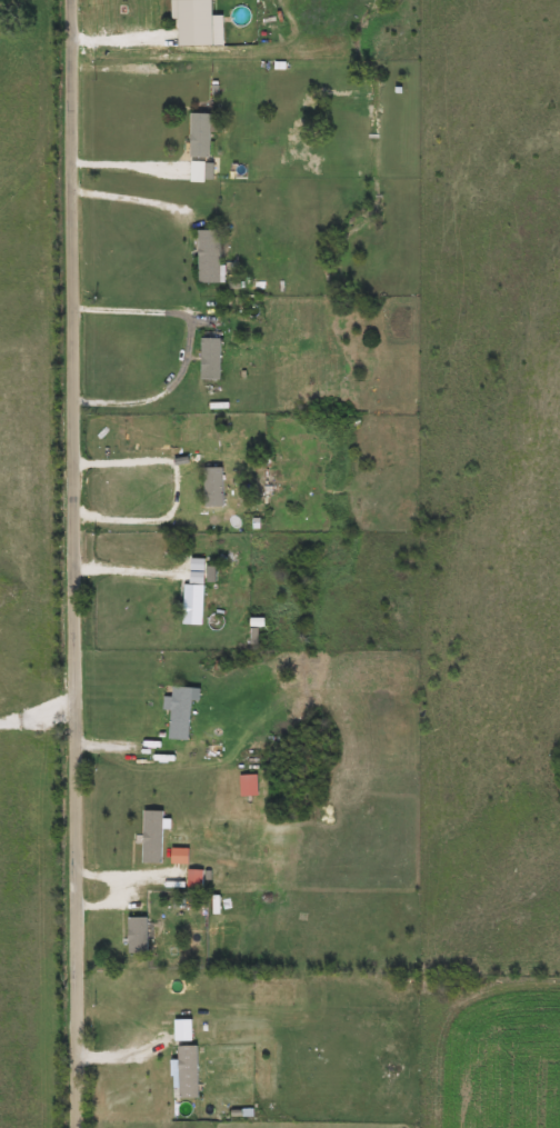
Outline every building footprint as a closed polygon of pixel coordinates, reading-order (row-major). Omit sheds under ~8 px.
[(210,48),(188,49),(187,17),(208,16),(210,48)] [(212,133),(207,133),(207,158),(187,158),(187,114),(212,114),(212,133)] [(193,283),(193,231),(216,231),(216,283),(193,283)] [(217,339),(217,379),(196,379),(196,339),(217,339)] [(198,507),(198,468),(218,468),(218,507),(198,507)] [(198,625),(178,625),(178,586),(198,586),(198,625)] [(186,701),(184,740),(163,740),(166,688),(193,688),(193,701),(186,701)] [(157,864),(137,864),(137,812),(157,812),(157,864)] [(167,864),(167,854),(182,854),(182,864),(167,864)] [(142,918),(142,954),(122,954),(122,918),(142,918)] [(194,1046),(194,1099),(172,1099),(172,1046),(194,1046)]
